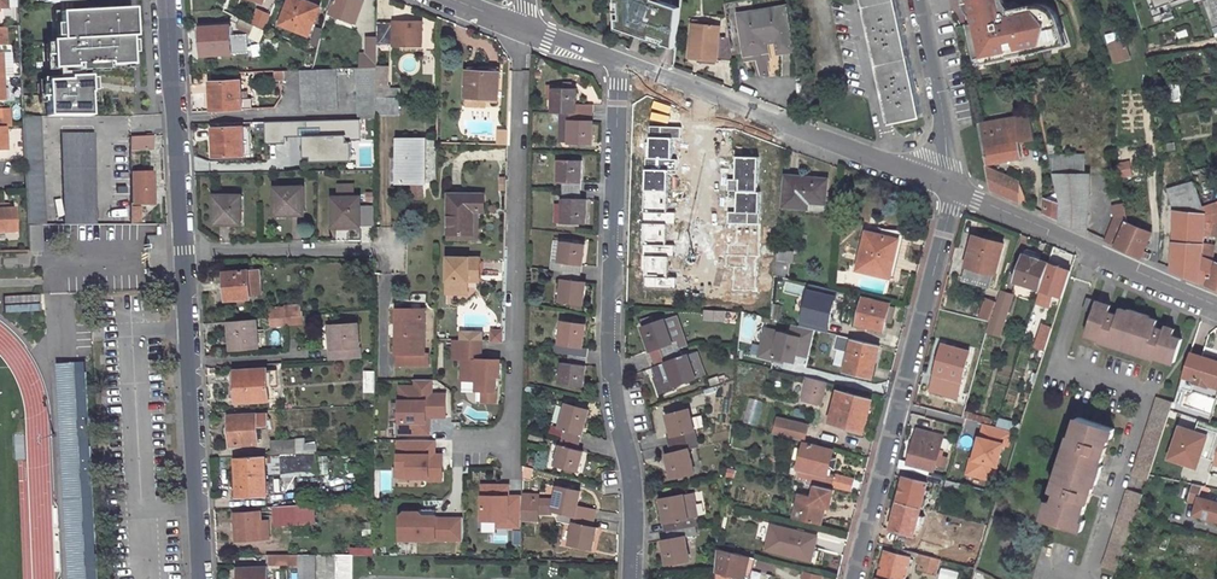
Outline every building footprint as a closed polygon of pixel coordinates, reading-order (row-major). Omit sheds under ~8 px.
[(282,24),(311,36),(321,8),(301,0),(292,0),(282,24)] [(331,15),(356,25),(365,2),(361,0),(336,0),(331,15)] [(578,7),(569,7),(568,26),(624,30),(626,10),(613,9),(614,0),(578,0),(578,7)] [(623,49),(666,65),(672,19),(673,0),(644,0),(640,37),(625,35),(623,49)] [(893,125),(924,118),(897,0),(864,0),(893,125)] [(973,32),(977,31),(973,10),(983,8),(981,0),(966,0),(973,32)] [(983,8),(973,10),(977,31),(973,32),(978,57),(983,56),(984,62),(1010,56),(1010,54),(1017,52),(1019,50),(1024,48),(1025,53),(1042,49),(1041,45),(1048,44),(1048,45),(1052,47),(1068,44),(1060,18),(1057,14),(1051,9),(1046,5),(1041,3),(1036,2),(1028,2),(1025,3),(1017,5),(1011,9),(1008,5),(1006,0),(981,0),(983,8)] [(1159,13),(1200,0),(1154,0),(1159,13)] [(1216,23),(1216,0),(1207,0),(1216,23)] [(82,11),(59,12),(60,40),(54,40),(50,40),(51,50),(52,69),(57,68),(75,67),(75,61),(80,61),(81,71),(87,70),(86,64),(108,62),(108,65),(131,64),(130,36),(129,26),(133,26),(132,8),(109,9),(92,10),(92,15),(84,15),(82,15),(82,11)] [(787,8),(739,15),(745,48),(746,55),(769,52),(768,45),(777,44),(779,56),(794,53),(787,8)] [(259,11),(254,25),(260,28),(267,31),(273,16),(259,11)] [(245,21),(241,29),(256,36),(260,28),(254,25),(245,21)] [(378,25),(378,46),(395,46),(395,48),(424,47),(424,22),(395,23),(395,25),(378,25)] [(729,50),(718,49),(721,28),(694,24),(689,57),(730,64),(729,50)] [(231,26),(202,28),(204,54),(233,52),(231,26)] [(238,34),(238,52),(248,52),(248,33),(238,34)] [(1131,59),(1125,40),(1110,44),(1116,63),(1131,59)] [(317,52),(317,56),(313,69),(324,69),(327,55),(317,52)] [(746,55),(746,60),(758,58),(758,61),(770,60),(769,52),(746,55)] [(57,68),(57,77),(63,77),(63,80),(81,79),(81,71),(80,61),(75,61),(75,67),(57,68)] [(378,65),(377,67),(377,96),(391,96),(391,65),(378,65)] [(377,67),(359,67),(360,120),(377,119),(377,108),(377,96),(377,67)] [(340,68),(305,69),(305,110),(340,109),(340,68)] [(458,68),(457,98),(458,98),(477,99),(497,99),(497,68),(458,68)] [(290,70),(279,70),(279,78),(291,78),(290,70)] [(86,94),(86,78),(81,79),(63,80),(63,77),(57,77),(43,78),(44,94),(47,94),(47,102),(48,116),(90,116),(88,94),(86,94)] [(637,79),(632,222),(647,223),(665,224),(669,91),(637,79)] [(242,80),(212,81),(212,94),(216,94),(217,109),(254,107),(254,97),(249,97),(243,97),(243,90),(242,80)] [(549,110),(549,113),(556,113),(570,113),(589,113),(589,102),(576,102),(576,89),(554,89),(552,89),(552,100),(552,110),(549,110)] [(39,94),(40,103),(47,102),(47,94),(44,94),(39,94)] [(391,96),(377,96),(377,108),(400,108),(400,96),(391,96)] [(458,98),(458,106),(477,106),(477,99),(458,98)] [(0,107),(0,117),(9,116),(9,107),(0,107)] [(556,140),(565,140),(565,120),(570,120),(570,113),(556,113),(556,140)] [(589,113),(570,113),(570,120),(565,120),(565,140),(565,141),(590,141),(590,120),(589,120),(589,113)] [(0,117),(0,125),(4,125),(9,125),(9,116),(0,117)] [(39,116),(23,116),(23,125),(25,158),(26,187),(28,226),(41,226),(45,225),(39,116)] [(1030,116),(982,125),(990,166),(1022,159),(1019,145),(1034,142),(1030,116)] [(284,121),(267,122),(267,131),(284,131),(284,121)] [(426,123),(402,123),(402,143),(406,144),(407,167),(426,167),(426,123)] [(246,126),(215,127),(215,141),(219,140),(219,156),(246,155),(246,126)] [(498,129),(499,144),(509,143),(507,128),(498,129)] [(92,133),(62,134),(65,210),(95,209),(92,133)] [(155,135),(131,136),(131,147),(155,147),(155,135)] [(1087,160),(1052,160),(1056,177),(1087,176),(1087,160)] [(561,183),(561,191),(579,192),(580,162),(557,161),(556,182),(561,183)] [(495,165),(495,180),(504,180),(504,165),(495,165)] [(989,170),(993,193),(1006,199),(1019,205),(1018,183),(989,170)] [(153,172),(132,172),(132,203),(153,202),(153,172)] [(788,174),(785,204),(826,208),(829,177),(788,174)] [(1087,176),(1056,177),(1059,193),(1063,209),(1061,223),(1088,235),(1091,195),(1087,194),(1087,176)] [(1196,182),(1169,190),(1175,214),(1173,272),(1200,284),(1204,239),(1205,236),(1206,221),(1207,214),(1204,206),(1196,182)] [(300,188),(272,188),(272,215),(301,215),(300,188)] [(584,200),(579,200),(579,192),(561,191),(560,204),(559,221),(559,223),(583,224),(584,200)] [(364,194),(365,204),(374,204),(374,193),(364,194)] [(1046,198),(1045,216),(1061,223),(1063,209),(1059,193),(1046,198)] [(240,194),(213,195),(213,225),(240,225),(240,194)] [(360,196),(332,197),(331,226),(360,226),(360,196)] [(451,198),(451,236),(474,237),(475,215),(480,214),(487,215),(487,199),(451,198)] [(1204,206),(1207,214),(1206,221),(1216,222),(1216,201),(1204,206)] [(0,203),(0,233),(15,232),(15,207),(6,208),(2,208),(1,203),(0,203)] [(1151,234),(1127,223),(1125,205),(1114,207),(1115,220),(1106,243),(1141,259),(1143,252),(1151,234)] [(451,236),(450,242),(480,243),(480,214),(475,215),(474,237),(451,236)] [(1205,236),(1216,237),(1216,222),(1206,221),(1205,236)] [(647,223),(646,236),(664,237),(665,224),(647,223)] [(41,226),(28,226),(28,250),(41,250),(41,226)] [(887,232),(885,238),(901,241),(902,235),(887,232)] [(869,235),(861,273),(893,280),(901,241),(885,238),(869,235)] [(967,269),(962,283),(992,292),(996,277),(998,278),(1006,247),(976,238),(969,262),(974,263),(972,271),(967,269)] [(1207,287),(1216,264),(1216,263),(1211,260),(1213,252),(1216,246),(1216,244),(1204,239),(1200,284),(1207,287)] [(555,241),(551,261),(558,262),(561,242),(555,241)] [(551,261),(549,270),(562,272),(579,275),(584,245),(561,242),(558,262),(551,261)] [(718,242),(716,270),(758,274),(760,247),(718,242)] [(779,250),(776,277),(786,279),(788,263),(794,264),(795,252),(779,250)] [(1143,252),(1141,259),(1151,263),(1152,255),(1143,252)] [(1071,274),(1024,258),(1015,283),(1040,292),(1054,296),(1063,299),(1071,274)] [(450,261),(448,297),(469,297),(470,278),(479,278),(480,261),(450,261)] [(1207,287),(1216,291),(1216,264),(1207,287)] [(259,269),(225,271),(227,300),(261,298),(259,269)] [(583,284),(578,283),(579,275),(562,272),(557,301),(579,305),(583,284)] [(776,277),(771,321),(784,324),(787,279),(786,279),(776,277)] [(801,324),(829,332),(840,293),(811,286),(801,324)] [(1054,296),(1040,292),(1036,305),(1047,309),(1050,299),(1053,300),(1054,296)] [(40,294),(3,296),(4,313),(41,311),(40,294)] [(1003,296),(999,310),(995,323),(991,334),(1005,338),(1016,300),(1003,296)] [(865,299),(856,330),(866,333),(868,328),(883,333),(886,322),(892,324),(896,310),(890,308),(891,306),(865,299)] [(1094,314),(1086,337),(1101,341),(1110,314),(1112,307),(1088,299),(1084,311),(1094,314)] [(301,305),(270,308),(271,318),(286,317),(302,315),(301,305)] [(397,332),(397,353),(398,353),(398,365),(429,365),(429,352),(424,352),(424,308),(402,308),(402,332),(397,332)] [(705,309),(705,321),(727,321),(727,309),(705,309)] [(1135,353),(1134,355),(1155,362),(1156,360),(1168,364),(1169,362),(1171,356),(1177,358),(1183,342),(1173,338),(1176,331),(1166,328),(1164,332),(1156,329),(1158,322),(1150,319),(1151,318),(1130,311),(1129,313),(1121,310),(1118,317),(1110,314),(1101,341),(1100,344),(1122,351),(1122,349),(1124,343),(1137,347),(1135,353)] [(302,315),(286,317),(286,326),(302,325),(302,315)] [(286,317),(271,318),(272,328),(287,327),(286,326),(286,317)] [(260,319),(230,321),(232,350),(263,347),(260,319)] [(663,320),(643,325),(651,355),(677,347),(676,341),(670,343),(663,320)] [(330,358),(360,356),(357,321),(330,324),(332,347),(329,347),(330,358)] [(555,344),(553,353),(560,355),(587,359),(589,351),(581,349),(585,326),(563,322),(558,345),(555,344)] [(799,355),(809,357),(814,334),(766,323),(758,355),(797,364),(799,355)] [(1053,330),(1044,327),(1037,348),(1046,351),(1053,330)] [(502,332),(492,332),(491,342),(502,342),(502,332)] [(851,355),(846,372),(870,378),(872,369),(875,370),(880,348),(838,337),(835,351),(851,355)] [(1124,343),(1122,349),(1135,353),(1137,347),(1124,343)] [(944,344),(936,374),(961,381),(970,351),(944,344)] [(653,362),(650,363),(654,378),(651,379),(653,390),(669,387),(668,383),(692,378),(685,355),(679,356),(677,347),(651,355),(653,362)] [(1190,352),(1182,376),(1194,380),(1193,382),(1207,386),(1207,384),(1216,387),(1216,361),(1204,357),(1190,352)] [(560,355),(558,363),(563,364),(559,385),(582,389),(587,359),(560,355)] [(268,368),(231,370),(233,402),(273,399),(272,386),(278,385),(277,369),(268,369),(268,368)] [(375,369),(364,369),(364,389),(375,390),(375,369)] [(825,384),(807,379),(802,402),(819,406),(825,384)] [(837,393),(828,425),(835,427),(862,434),(871,402),(837,393)] [(743,421),(756,424),(762,400),(749,397),(743,421)] [(1157,399),(1132,476),(1147,482),(1173,404),(1157,399)] [(558,405),(553,426),(560,427),(565,406),(558,405)] [(552,425),(550,434),(579,441),(586,411),(565,406),(560,427),(553,426),(552,425)] [(690,407),(667,411),(671,432),(667,433),(668,442),(695,438),(690,407)] [(257,415),(230,417),(232,446),(259,444),(257,415)] [(436,417),(388,418),(389,544),(434,544),(434,532),(434,523),(435,510),(435,507),(435,500),(435,465),(436,419),(436,417)] [(505,419),(436,419),(435,465),(505,466),(505,419)] [(778,419),(774,435),(804,443),(809,427),(778,419)] [(999,419),(998,427),(1016,428),(1017,420),(999,419)] [(1053,516),(1050,523),(1081,533),(1084,522),(1081,521),(1086,504),(1088,505),(1093,487),(1096,488),(1103,467),(1101,466),(1107,448),(1105,448),(1108,440),(1111,442),(1114,431),(1084,421),(1082,427),(1076,425),(1072,437),(1070,437),(1063,459),(1065,459),(1071,461),(1067,473),(1061,472),(1059,471),(1052,493),(1058,495),(1054,503),(1050,502),(1045,514),(1047,515),(1053,516)] [(1200,421),(1197,433),(1180,428),(1170,460),(1198,468),(1203,452),(1216,456),(1216,454),(1216,426),(1200,421)] [(997,482),(1011,430),(981,423),(968,475),(997,482)] [(917,430),(915,437),(941,444),(943,437),(917,430)] [(583,451),(577,450),(579,441),(550,434),(548,442),(560,446),(555,466),(578,473),(583,451)] [(941,444),(915,437),(909,462),(900,460),(898,468),(933,477),(941,444)] [(669,449),(665,450),(669,474),(691,471),(687,447),(696,445),(695,438),(668,442),(669,449)] [(287,440),(267,441),(268,456),(280,456),(287,455),(287,440)] [(804,444),(796,471),(825,478),(826,474),(833,452),(804,444)] [(287,455),(280,456),(281,474),(318,472),(317,454),(287,455)] [(940,465),(948,467),(950,455),(942,454),(940,465)] [(264,457),(236,458),(237,475),(232,475),(234,497),(266,496),(264,457)] [(1065,459),(1061,472),(1067,473),(1071,461),(1065,459)] [(532,478),(533,467),(524,466),(523,477),(532,478)] [(825,478),(823,485),(833,488),(836,477),(826,474),(825,478)] [(836,477),(833,488),(850,492),(853,482),(836,477)] [(905,478),(898,502),(921,508),(928,484),(905,478)] [(946,480),(943,490),(962,495),(964,485),(946,480)] [(1193,483),(1188,501),(1197,503),(1194,515),(1216,521),(1216,502),(1200,498),(1203,486),(1193,483)] [(806,524),(822,528),(826,510),(828,503),(832,504),(835,492),(817,487),(814,499),(801,496),(798,507),(804,508),(803,514),(808,515),(806,524)] [(556,503),(554,511),(561,513),(591,519),(593,511),(577,507),(580,494),(559,489),(556,503)] [(374,490),(356,491),(357,501),(373,500),(374,490)] [(1127,491),(1101,569),(1117,574),(1142,497),(1127,491)] [(695,526),(694,517),(698,516),(694,492),(662,497),(665,529),(695,526)] [(532,496),(523,496),(523,510),(539,511),(540,501),(531,501),(532,496)] [(556,503),(540,501),(539,511),(554,511),(556,503)] [(925,517),(919,515),(921,508),(898,502),(891,529),(914,535),(916,526),(922,528),(925,517)] [(302,504),(275,506),(275,516),(277,516),(278,525),(303,524),(302,504)] [(794,520),(806,524),(808,515),(803,514),(804,508),(798,507),(794,520)] [(435,510),(434,523),(439,524),(439,527),(479,527),(479,510),(435,510)] [(539,511),(523,510),(523,520),(539,520),(539,511)] [(261,513),(236,514),(238,540),(268,539),(268,521),(261,522),(261,513)] [(573,525),(569,545),(591,551),(596,530),(589,529),(591,519),(561,513),(559,522),(573,525)] [(695,526),(665,529),(666,538),(661,538),(664,563),(687,561),(684,536),(696,535),(695,526)] [(773,528),(767,551),(810,562),(816,539),(773,528)] [(512,529),(512,544),(522,544),(521,529),(512,529)] [(492,543),(509,543),(509,530),(492,530),(492,543)] [(825,535),(822,549),(842,554),(845,539),(825,535)] [(922,542),(919,554),(935,558),(938,546),(922,542)] [(373,544),(373,555),(434,557),(434,544),(389,544),(373,544)] [(717,574),(730,577),(737,578),(745,578),(750,558),(719,549),(717,574)] [(879,578),(903,578),(909,558),(885,552),(879,578)] [(919,554),(915,566),(932,570),(935,558),(919,554)] [(294,555),(267,555),(267,565),(294,565),(294,555)] [(300,555),(300,578),(317,578),(318,555),(300,555)] [(355,555),(337,555),(337,578),(354,578),(355,555)] [(239,568),(240,578),(269,578),(269,567),(239,568)] [(938,578),(958,578),(960,572),(941,567),(938,578)] [(802,578),(823,578),(824,575),(804,570),(802,578)]
